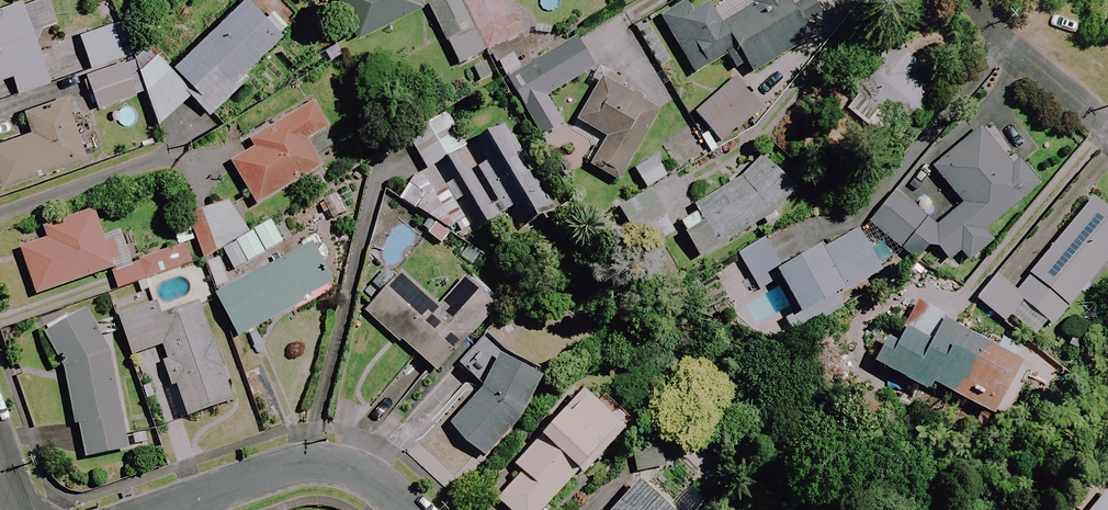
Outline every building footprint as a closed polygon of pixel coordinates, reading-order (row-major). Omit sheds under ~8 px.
[(245,0),(242,0),(173,68),(197,93),(191,98),(209,117),(240,87),(236,83),(290,30),(273,13),(265,20),(245,0)] [(415,0),(337,0),(357,40),(419,10),(415,0)] [(460,3),(458,0),(447,0),(430,9),(460,66),(485,53),(460,3)] [(485,53),(519,36),(503,5),(500,0),(466,0),(460,3),(485,53)] [(791,0),(726,0),(710,9),(705,0),(696,0),(662,19),(695,76),(728,58),(741,81),(814,40),(791,0)] [(22,3),(0,10),(0,82),(12,78),(17,94),(85,73),(131,58),(119,22),(37,48),(22,3)] [(890,27),(858,63),(917,117),(949,81),(890,27)] [(595,71),(577,38),(507,78),(542,139),(564,126),(547,97),(595,71)] [(190,99),(158,56),(138,70),(156,125),(190,99)] [(144,97),(132,62),(86,77),(98,112),(144,97)] [(761,112),(736,81),(696,113),(721,144),(761,112)] [(661,113),(608,83),(584,126),(608,140),(591,168),(619,184),(661,113)] [(69,93),(20,109),(29,135),(0,145),(0,190),(102,156),(91,122),(80,126),(69,93)] [(329,130),(315,104),(250,140),(255,150),(233,163),(257,207),(323,170),(307,142),(329,130)] [(462,239),(486,225),(523,204),(537,228),(562,214),(510,123),(484,138),(468,148),(448,111),(406,134),(426,170),(414,177),(402,202),(451,233),(457,230),(462,239)] [(1010,164),(977,130),(949,157),(942,151),(927,166),(962,203),(934,230),(898,192),(870,219),(914,264),(930,248),(946,266),(959,253),(970,264),(993,242),(986,234),(1039,184),(1015,160),(1010,164)] [(797,200),(771,159),(695,207),(699,213),(680,225),(702,260),(797,200)] [(668,178),(661,167),(640,179),(647,190),(668,178)] [(657,204),(650,192),(619,211),(627,223),(657,204)] [(1094,198),(1017,292),(1004,282),(988,300),(1035,339),(1047,324),(1053,329),(1107,262),(1107,210),(1094,198)] [(246,241),(231,202),(191,217),(189,219),(203,257),(246,241)] [(882,273),(880,270),(886,267),(872,242),(867,245),(859,231),(846,239),(827,205),(738,253),(759,292),(781,280),(801,317),(882,273)] [(104,238),(93,208),(43,226),(48,240),(21,250),(37,297),(111,271),(118,291),(139,283),(121,231),(104,238)] [(323,264),(313,246),(273,267),(272,265),(216,294),(240,339),(329,292),(316,268),(323,264)] [(440,308),(401,274),(367,313),(438,375),(501,303),(469,275),(440,308)] [(237,401),(202,304),(161,318),(154,297),(116,311),(133,357),(163,347),(188,418),(237,401)] [(948,318),(921,303),(897,346),(886,341),(873,365),(927,394),(931,385),(967,405),(972,396),(1005,414),(1035,358),(1002,340),(997,349),(946,321),(948,318)] [(111,348),(88,306),(46,329),(65,364),(76,420),(81,419),(88,454),(130,446),(111,348)] [(545,391),(507,357),(487,341),(460,372),(483,392),(451,429),(485,459),(545,391)] [(583,393),(515,466),(523,474),(498,500),(508,509),(544,509),(620,428),(583,393)] [(643,480),(615,509),(675,509),(643,480)] [(1093,509),(1107,509),(1107,494),(1093,509)]
